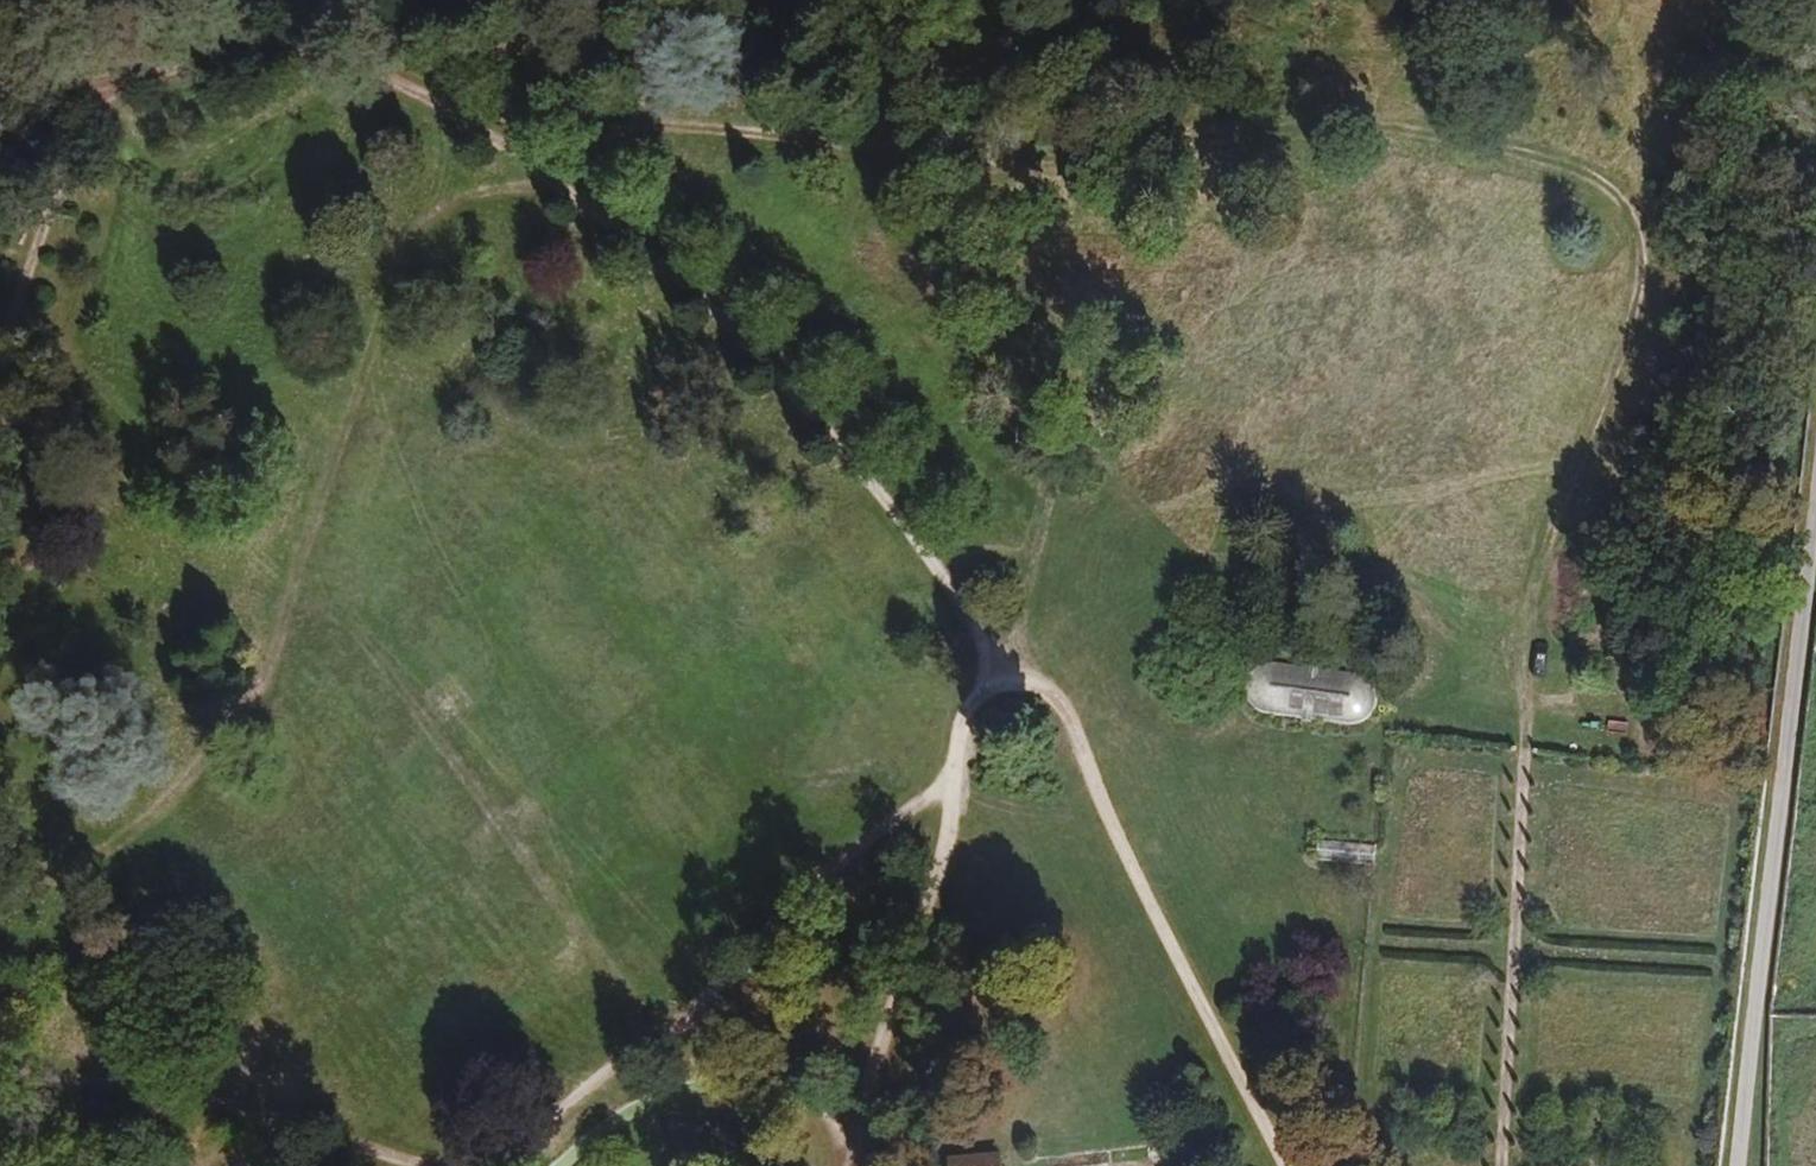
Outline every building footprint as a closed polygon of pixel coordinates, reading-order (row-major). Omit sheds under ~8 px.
[(1362,674),(1270,661),(1260,662),(1250,666),(1244,676),(1242,694),(1250,705),(1259,711),(1358,725),(1366,721),(1373,714),(1379,704),(1378,691),(1372,681),(1362,674)] [(1375,839),(1316,834),(1314,855),(1374,859),(1375,839)] [(952,1164),(952,1165),(1003,1165),(1002,1158),(952,1164)]
